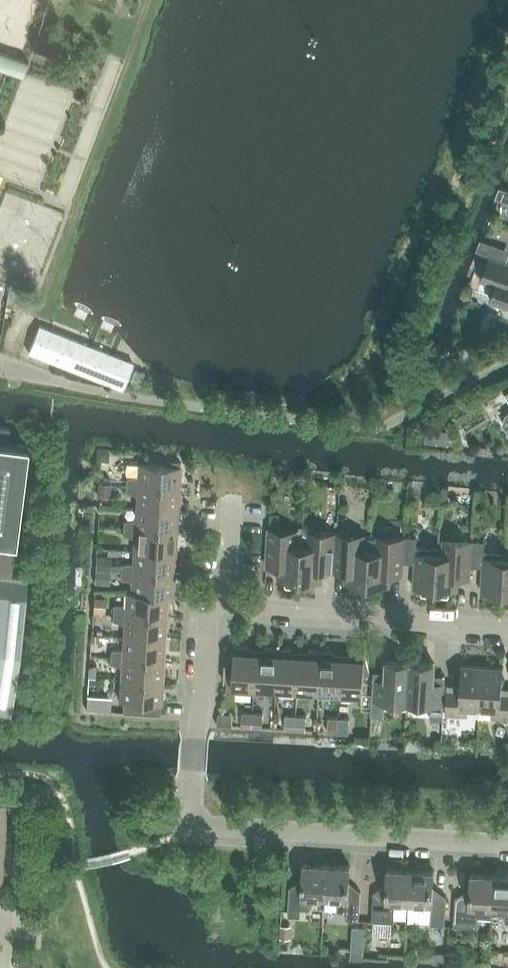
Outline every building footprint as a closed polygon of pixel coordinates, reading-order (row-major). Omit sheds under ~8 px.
[(27,61),(0,52),(0,70),(22,77),(27,61)] [(496,198),(507,202),(507,190),(500,188),(496,198)] [(481,240),(478,250),(490,255),(493,256),(496,246),(481,240)] [(493,256),(490,255),(481,280),(496,285),(490,300),(507,306),(507,262),(493,256)] [(121,389),(131,363),(40,325),(29,353),(121,389)] [(469,345),(459,350),(463,356),(473,351),(469,345)] [(131,381),(140,384),(144,374),(135,371),(131,381)] [(9,428),(0,426),(0,718),(9,719),(27,577),(10,574),(27,446),(7,443),(9,428)] [(426,428),(424,441),(448,444),(450,431),(426,428)] [(96,448),(96,460),(98,460),(108,461),(108,449),(99,448),(96,448)] [(126,484),(179,487),(181,461),(166,460),(165,465),(140,463),(139,476),(127,478),(126,484)] [(178,509),(179,487),(126,484),(126,491),(138,494),(137,506),(178,509)] [(98,485),(98,495),(110,496),(110,486),(98,485)] [(176,530),(178,509),(137,506),(136,519),(124,521),(123,527),(176,530)] [(279,514),(269,514),(269,525),(278,525),(279,514)] [(340,514),(339,524),(348,525),(349,515),(340,514)] [(175,552),(176,530),(123,527),(123,534),(135,537),(135,549),(175,552)] [(269,527),(268,553),(279,553),(278,568),(278,579),(285,579),(286,585),(300,586),(300,580),(302,539),(298,539),(298,529),(269,527)] [(334,573),(337,532),(311,530),(310,539),(302,539),(300,580),(309,581),(309,586),(322,587),(323,573),(334,573)] [(370,543),(349,542),(349,532),(337,532),(334,573),(346,573),(346,583),(368,584),(370,543)] [(403,561),(405,536),(393,535),(393,539),(370,537),(370,543),(368,584),(367,590),(379,591),(382,585),(390,586),(391,575),(402,576),(403,561)] [(435,594),(438,548),(416,547),(417,537),(405,536),(403,561),(415,562),(413,587),(421,588),(423,594),(435,594)] [(461,539),(460,543),(439,541),(438,548),(435,594),(448,595),(450,589),(458,590),(458,579),(470,580),(471,565),(473,540),(461,539)] [(503,593),(506,551),(484,550),(485,541),(473,540),(471,565),(483,566),(481,591),(489,592),(490,598),(504,599),(504,593),(503,593)] [(174,574),(175,552),(135,549),(134,563),(121,564),(121,570),(174,574)] [(96,557),(95,568),(107,569),(108,558),(96,557)] [(95,570),(94,582),(106,583),(107,571),(95,570)] [(172,596),(174,574),(121,570),(120,577),(133,581),(132,593),(167,595),(167,596),(172,596)] [(167,595),(132,593),(127,592),(126,606),(114,607),(113,613),(166,617),(167,596),(167,595)] [(93,601),(93,612),(104,613),(105,599),(93,599),(93,601)] [(165,639),(166,617),(113,613),(113,620),(125,624),(124,636),(165,639)] [(163,660),(165,639),(124,636),(124,649),(111,650),(111,657),(163,660)] [(255,687),(257,652),(250,651),(248,645),(235,644),(228,665),(234,666),(232,685),(254,687),(255,687)] [(276,688),(279,647),(266,646),(264,652),(257,652),(255,687),(254,687),(254,693),(265,693),(267,688),(276,688)] [(298,689),(300,654),(293,654),(291,648),(279,647),(276,688),(298,689)] [(319,691),(322,650),(309,649),(307,655),(300,654),(298,689),(319,691)] [(341,692),(343,657),(336,656),(334,650),(322,650),(319,691),(340,692),(341,692)] [(341,692),(340,692),(340,698),(352,699),(354,693),(363,693),(364,674),(370,673),(365,652),(352,651),(350,657),(343,657),(341,692)] [(162,682),(163,660),(111,657),(110,664),(123,667),(122,680),(162,682)] [(409,701),(411,661),(386,660),(385,680),(373,679),(371,715),(384,716),(385,700),(409,701)] [(411,661),(409,701),(431,703),(430,719),(443,719),(445,684),(434,683),(436,663),(411,661)] [(89,668),(88,678),(96,678),(97,664),(89,667),(89,668)] [(480,708),(482,666),(462,664),(460,690),(447,689),(445,715),(467,716),(468,707),(480,708)] [(480,708),(492,708),(491,718),(507,719),(507,693),(502,693),(503,667),(482,666),(480,708)] [(88,678),(87,690),(95,690),(96,678),(88,678)] [(160,715),(162,682),(122,680),(120,702),(124,702),(123,712),(160,715)] [(243,712),(242,721),(253,722),(253,712),(243,712)] [(253,712),(253,722),(263,722),(264,713),(253,712)] [(286,714),(285,724),(295,724),(296,715),(286,714)] [(296,715),(295,724),(306,725),(307,715),(296,715)] [(329,717),(328,726),(338,727),(339,717),(329,717)] [(339,717),(338,727),(349,727),(350,718),(339,717)] [(327,864),(303,862),(302,887),(289,886),(288,915),(301,916),(301,909),(309,910),(309,899),(325,900),(327,864)] [(327,864),(325,900),(338,901),(338,911),(347,911),(347,919),(359,920),(361,891),(349,890),(350,865),(327,864)] [(409,905),(411,869),(387,868),(386,893),(374,892),(372,921),(394,922),(395,904),(409,905)] [(411,869),(409,905),(432,907),(430,924),(445,925),(446,896),(433,896),(434,870),(411,869)] [(492,910),(495,874),(471,873),(470,898),(456,897),(454,926),(478,927),(478,917),(492,918),(493,910),(492,910)] [(493,910),(506,911),(505,921),(507,921),(507,875),(495,874),(492,910),(493,910)] [(281,926),(281,938),(291,938),(292,927),(281,926)] [(353,944),(352,957),(363,957),(364,945),(353,944)]
